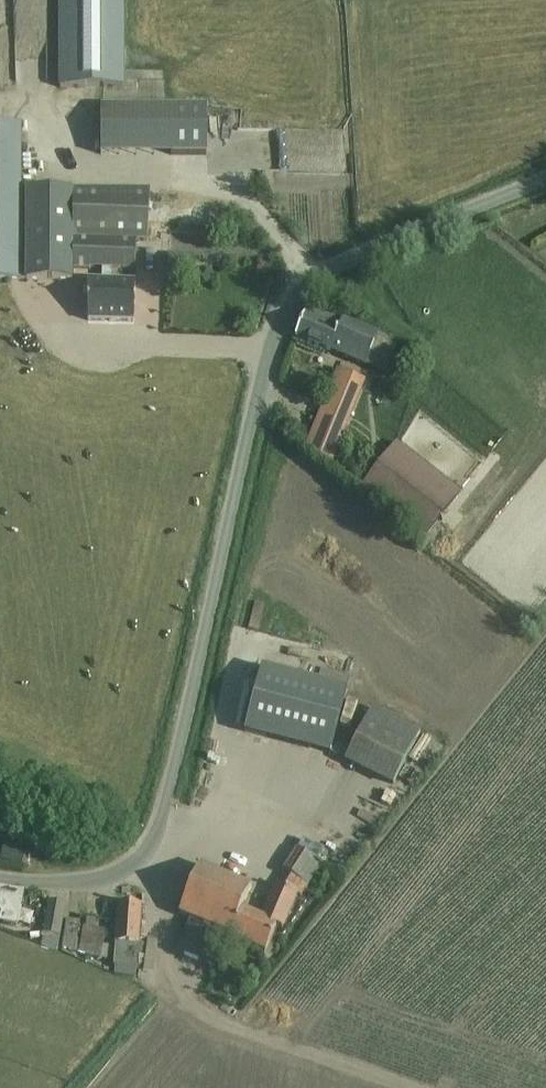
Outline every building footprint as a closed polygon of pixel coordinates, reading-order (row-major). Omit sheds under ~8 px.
[(59,89),(125,89),(123,0),(58,0),(59,89)] [(185,107),(101,107),(101,156),(185,155),(207,155),(207,107),(185,107)] [(128,189),(27,190),(27,251),(20,251),(21,124),(0,124),(0,280),(73,281),(72,269),(90,270),(90,269),(102,269),(102,282),(87,282),(88,322),(134,323),(136,283),(112,282),(112,269),(135,270),(136,254),(138,254),(138,251),(136,251),(136,242),(148,243),(148,231),(214,233),(216,205),(150,204),(150,191),(128,189)] [(359,328),(359,325),(358,325),(357,327),(310,308),(306,317),(304,316),(295,338),(316,346),(385,374),(397,343),(359,328)] [(360,379),(339,370),(306,452),(325,460),(338,427),(346,430),(353,413),(347,411),(360,379)] [(459,495),(413,458),(396,444),(360,489),(378,503),(424,540),(459,495)] [(262,668),(246,732),(331,755),(348,691),(262,668)] [(392,786),(420,733),(372,708),(345,761),(392,786)] [(322,866),(307,856),(298,850),(284,872),(289,875),(281,887),(277,886),(262,919),(242,910),(252,888),(200,866),(179,915),(191,920),(178,952),(198,961),(205,964),(218,931),(231,937),(266,952),(277,926),(282,929),(296,896),(301,898),(322,866)] [(24,892),(0,888),(0,913),(2,913),(0,923),(18,926),(20,914),(24,892)] [(49,902),(48,911),(42,946),(57,952),(65,905),(49,902)] [(118,904),(114,967),(137,969),(141,906),(118,904)] [(66,920),(62,951),(75,954),(77,941),(79,922),(66,920)] [(81,942),(80,955),(87,958),(101,961),(103,949),(105,930),(84,927),(81,942)]
